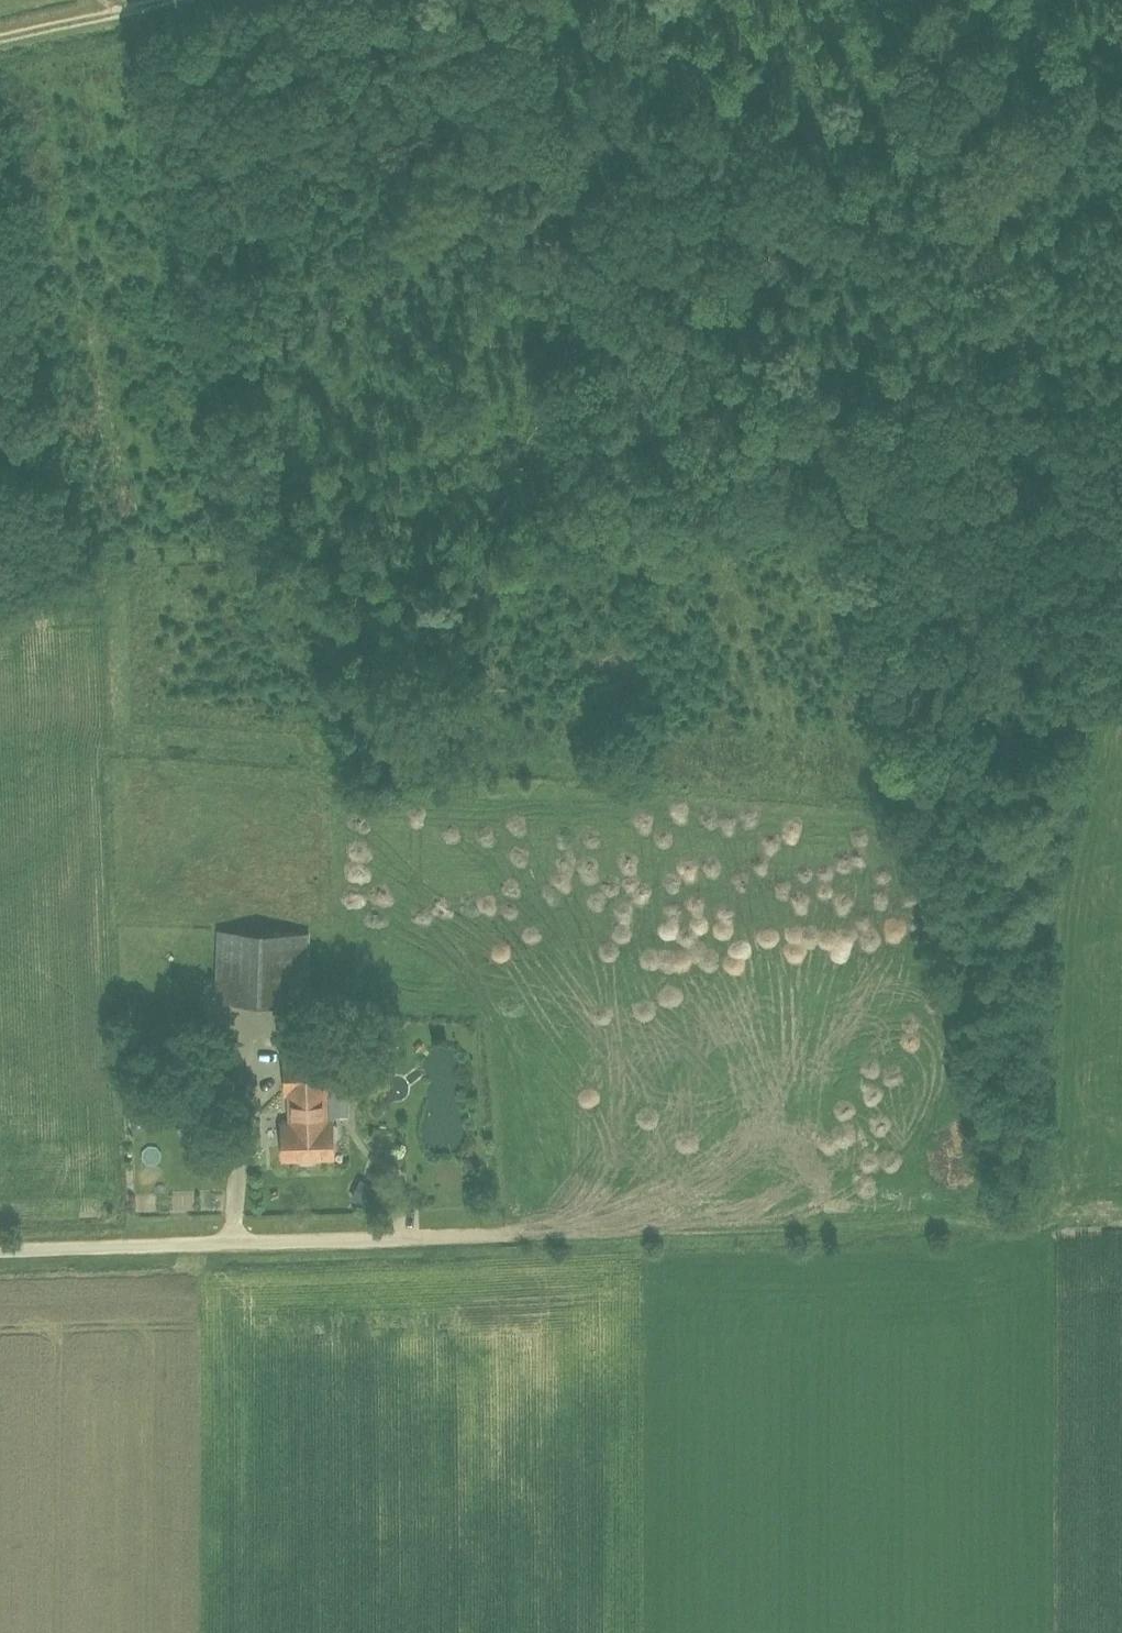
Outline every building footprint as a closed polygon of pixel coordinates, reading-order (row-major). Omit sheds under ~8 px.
[(308,1004),(311,932),(218,929),(216,1001),(308,1004)] [(335,1124),(332,1124),(332,1122),(327,1122),(325,1094),(348,1093),(346,1048),(284,1050),(287,1100),(294,1100),(295,1123),(282,1123),(284,1158),(300,1158),(300,1161),(302,1163),(313,1162),(315,1160),(315,1157),(333,1156),(333,1139),(336,1139),(338,1137),(337,1126),(335,1124)] [(199,1107),(234,1085),(211,1049),(175,1071),(199,1107)] [(131,1118),(132,1130),(149,1129),(148,1116),(131,1118)]
